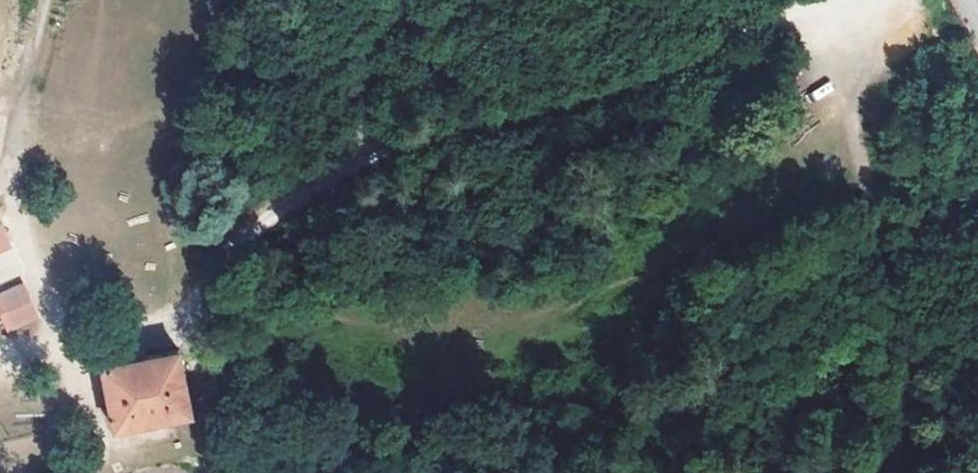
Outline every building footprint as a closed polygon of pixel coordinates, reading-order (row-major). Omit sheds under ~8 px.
[(0,291),(0,319),(7,333),(39,318),(21,281),(0,291)] [(115,429),(191,414),(178,350),(102,365),(115,429)]
